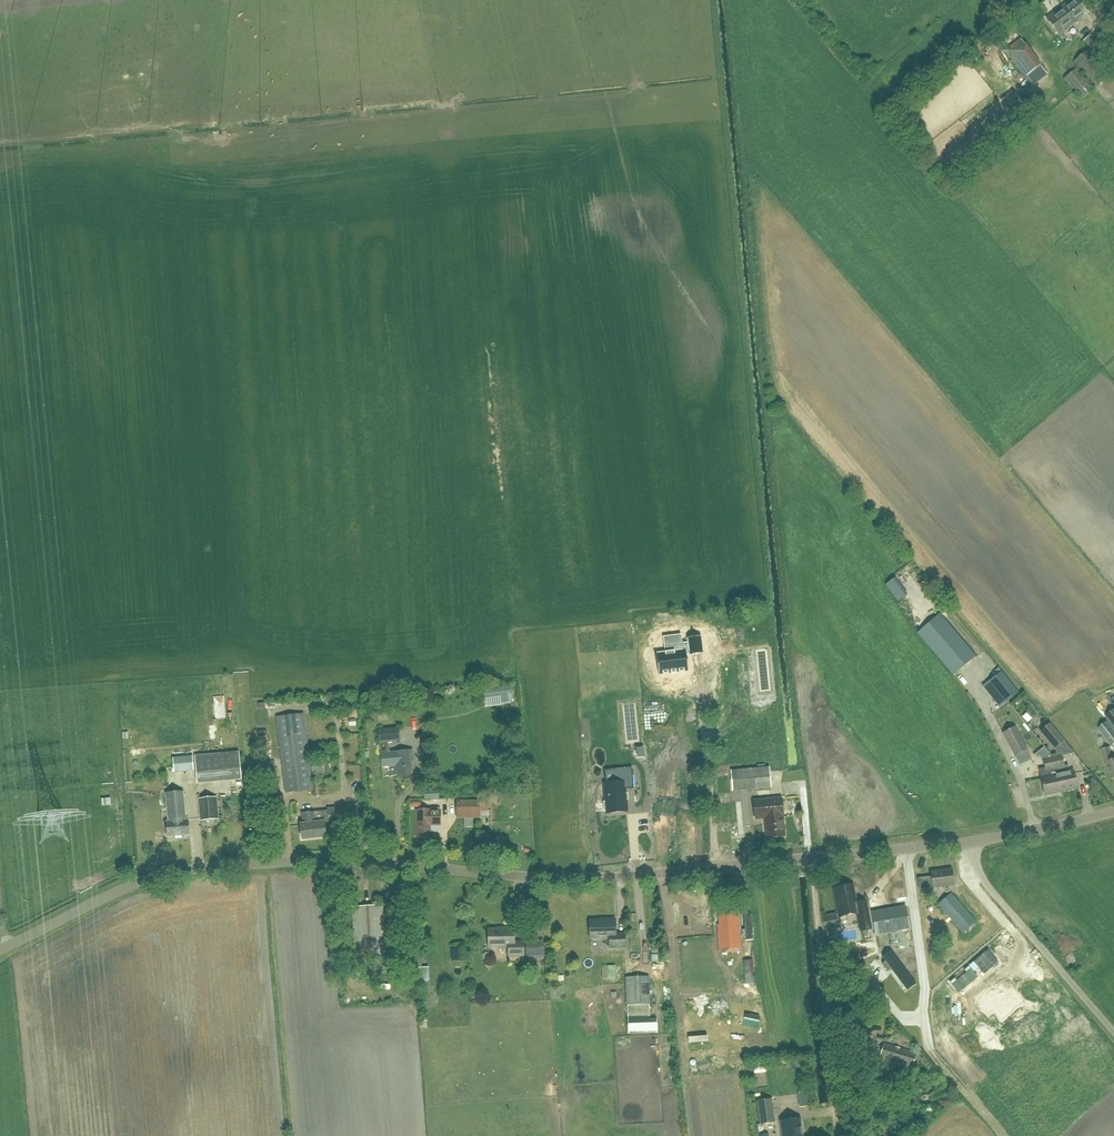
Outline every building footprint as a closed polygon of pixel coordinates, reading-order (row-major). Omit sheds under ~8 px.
[(1086,14),(1075,0),(1070,0),(1045,19),(1058,36),(1086,14)] [(1090,50),(1096,44),(1089,36),(1083,41),(1090,50)] [(1030,87),(1047,75),(1020,39),(1003,52),(1023,78),(1030,87)] [(1109,74),(1089,49),(1073,62),(1094,87),(1109,74)] [(1080,99),(1092,88),(1076,69),(1063,79),(1080,99)] [(952,675),(974,656),(939,615),(917,633),(952,675)] [(665,646),(655,648),(658,669),(687,665),(685,649),(689,649),(702,648),(700,630),(687,632),(688,637),(664,640),(665,646)] [(1007,701),(1017,693),(1001,672),(990,681),(1007,701)] [(965,674),(961,678),(968,686),(972,682),(965,674)] [(511,687),(483,691),(484,699),(502,696),(503,703),(513,702),(511,687)] [(1105,718),(1113,729),(1113,710),(1105,718)] [(312,789),(307,746),(303,715),(276,718),(284,791),(312,789)] [(1113,744),(1113,732),(1105,722),(1097,729),(1111,746),(1113,744)] [(1039,732),(1053,749),(1062,741),(1048,724),(1039,732)] [(379,743),(399,741),(397,728),(378,731),(379,743)] [(1026,751),(1015,728),(1003,734),(1015,757),(1026,751)] [(1113,778),(1113,760),(1112,760),(1108,748),(1100,750),(1105,766),(1107,766),(1111,779),(1113,778)] [(411,777),(410,773),(411,773),(409,757),(412,757),(411,750),(380,754),(382,766),(396,765),(397,775),(402,775),(402,778),(404,779),(409,779),(411,777)] [(194,757),(196,783),(241,779),(238,753),(194,757)] [(1044,795),(1061,792),(1077,788),(1073,772),(1069,772),(1068,766),(1064,766),(1062,756),(1043,760),(1045,769),(1039,770),(1044,795)] [(173,772),(193,770),(192,757),(172,759),(173,772)] [(261,775),(275,773),(274,761),(259,763),(261,775)] [(757,768),(752,768),(753,788),(770,787),(768,768),(765,768),(765,765),(757,765),(757,768)] [(731,770),(730,770),(732,790),(753,788),(752,768),(731,770)] [(606,803),(604,803),(604,811),(606,811),(607,814),(626,812),(624,790),(633,789),(632,769),(612,770),(613,784),(605,784),(604,784),(606,803)] [(438,789),(424,790),(425,798),(439,796),(438,789)] [(183,792),(165,794),(167,822),(165,823),(167,837),(188,835),(187,821),(185,821),(183,792)] [(200,821),(218,819),(216,797),(198,799),(200,821)] [(781,798),(771,799),(775,837),(784,836),(783,816),(782,816),(782,807),(781,798)] [(486,810),(486,799),(479,799),(479,802),(456,802),(456,815),(480,815),(480,810),(486,810)] [(771,799),(753,800),(754,814),(755,820),(763,820),(765,838),(775,837),(771,799)] [(323,823),(348,821),(346,808),(326,810),(326,812),(314,813),(301,814),(302,825),(300,826),(301,840),(325,838),(323,823)] [(440,825),(440,810),(432,810),(415,810),(415,837),(430,838),(430,825),(440,825)] [(951,869),(930,872),(931,877),(917,879),(919,890),(953,886),(951,869)] [(857,916),(867,914),(865,901),(856,903),(852,885),(833,889),(838,917),(857,914),(857,916)] [(963,932),(975,921),(950,893),(938,904),(963,932)] [(354,973),(385,972),(382,905),(352,906),(354,973)] [(905,907),(871,913),(872,920),(875,935),(909,929),(905,907)] [(719,952),(739,951),(736,911),(717,912),(718,924),(717,924),(719,952)] [(860,931),(870,929),(867,914),(857,916),(860,931)] [(610,948),(624,948),(624,934),(615,934),(615,919),(604,919),(604,921),(589,921),(590,939),(609,938),(610,948)] [(508,956),(523,956),(522,942),(514,942),(513,927),(502,928),(502,929),(488,930),(488,948),(508,947),(508,956)] [(542,957),(542,941),(533,941),(533,957),(542,957)] [(885,961),(882,963),(887,971),(891,968),(903,984),(911,978),(890,950),(882,956),(885,961)] [(745,983),(754,983),(752,960),(743,961),(745,983)] [(428,975),(427,965),(417,965),(418,976),(428,975)] [(898,998),(904,987),(885,976),(878,987),(898,998)] [(649,1004),(649,977),(625,978),(626,1005),(649,1004)] [(1021,1002),(1011,990),(1000,999),(993,991),(979,1003),(988,1014),(993,1009),(1002,1019),(1021,1002)] [(909,1006),(903,1010),(910,1020),(916,1017),(909,1006)] [(657,1033),(656,1020),(627,1021),(627,1034),(657,1033)] [(864,1057),(867,1048),(854,1044),(852,1053),(864,1057)] [(895,1062),(897,1062),(912,1067),(916,1054),(884,1044),(881,1051),(888,1053),(887,1056),(896,1059),(895,1062)] [(879,1057),(883,1058),(878,1074),(892,1078),(897,1062),(895,1062),(896,1059),(887,1056),(888,1053),(881,1051),(879,1057)] [(864,1058),(847,1053),(845,1060),(861,1065),(864,1058)] [(800,1102),(809,1102),(809,1088),(799,1088),(800,1102)] [(756,1102),(760,1125),(774,1123),(770,1100),(756,1102)] [(780,1122),(782,1135),(802,1135),(799,1119),(780,1122)]
